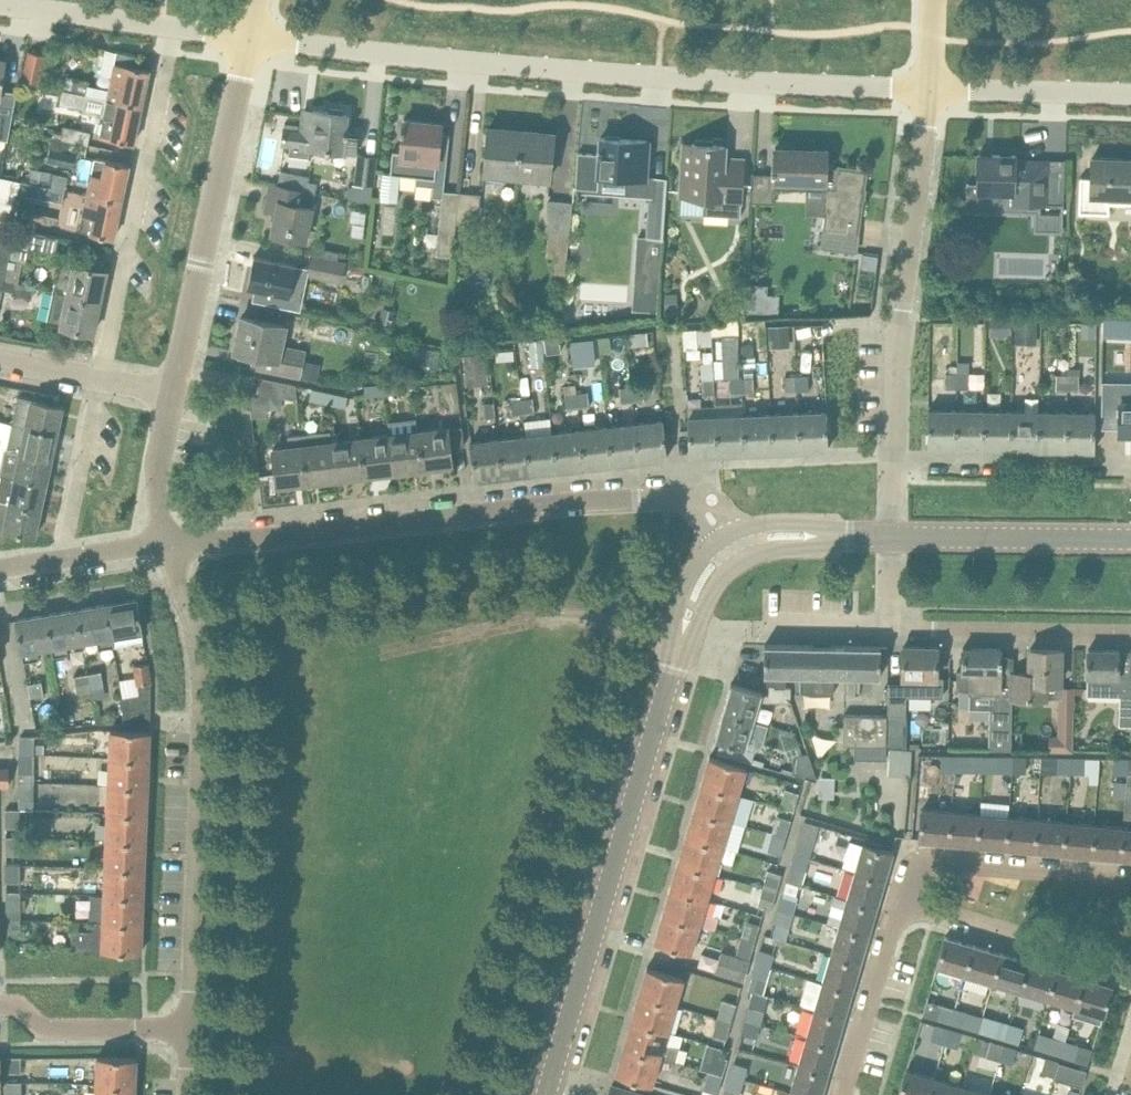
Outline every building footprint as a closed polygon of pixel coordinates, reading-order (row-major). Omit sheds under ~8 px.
[(28,50),(24,72),(22,81),(39,84),(45,54),(28,50)] [(117,51),(109,92),(107,98),(142,105),(149,69),(133,66),(135,55),(117,51)] [(7,138),(16,91),(1,89),(2,83),(5,61),(0,60),(0,137),(7,138)] [(67,75),(64,89),(71,91),(76,92),(86,94),(87,87),(89,80),(67,75)] [(63,89),(60,103),(83,108),(86,94),(76,92),(71,91),(64,89),(63,89)] [(142,105),(107,98),(100,135),(134,142),(142,105)] [(284,128),(282,143),(293,144),(291,155),(309,157),(310,148),(344,151),(344,150),(356,151),(358,134),(345,132),(347,113),(344,113),(345,109),(329,107),(329,111),(313,110),(312,114),(303,113),(302,124),(302,130),(284,128)] [(441,123),(404,119),(396,171),(418,174),(418,184),(433,185),(432,196),(441,197),(442,190),(449,133),(441,132),(441,123)] [(90,130),(63,125),(62,130),(55,129),(53,137),(88,143),(90,130)] [(488,127),(486,149),(484,171),(517,174),(521,130),(488,127)] [(521,130),(517,174),(550,177),(554,133),(521,130)] [(578,152),(575,187),(597,188),(598,174),(644,178),(645,162),(647,140),(600,136),(599,153),(578,152)] [(725,144),(682,142),(680,195),(706,196),(704,216),(741,218),(744,159),(724,158),(725,144)] [(752,173),(750,195),(750,203),(773,204),(774,186),(824,187),(824,214),(825,214),(821,246),(854,251),(856,235),(858,236),(867,169),(838,165),(837,168),(827,166),(828,149),(814,149),(814,151),(776,149),(777,147),(775,147),(774,158),(772,158),(771,174),(752,173)] [(360,154),(354,198),(369,200),(374,156),(360,154)] [(967,184),(967,199),(966,209),(995,210),(996,191),(1012,191),(1012,202),(1046,203),(1047,161),(1015,160),(1015,155),(979,154),(977,184),(967,184)] [(129,164),(95,157),(88,193),(121,200),(129,164)] [(1079,212),(1109,212),(1109,203),(1130,203),(1130,159),(1092,157),(1091,177),(1080,177),(1079,199),(1079,212)] [(280,170),(277,184),(291,188),(302,190),(315,193),(318,182),(308,180),(309,177),(280,170)] [(51,185),(66,188),(68,178),(54,175),(51,185)] [(651,176),(647,252),(659,253),(666,177),(651,176)] [(22,179),(18,193),(48,200),(48,199),(51,185),(22,179)] [(277,184),(270,183),(264,208),(275,211),(271,232),(305,239),(315,193),(302,190),(291,188),(277,184)] [(66,188),(51,185),(48,199),(62,203),(66,188)] [(442,190),(441,197),(439,227),(433,226),(431,253),(453,255),(456,222),(457,222),(459,191),(442,190)] [(481,193),(459,191),(457,222),(478,223),(481,193)] [(121,200),(88,193),(80,230),(113,237),(121,200)] [(572,202),(550,200),(547,230),(549,230),(546,255),(557,256),(555,273),(565,274),(569,235),(572,202)] [(2,292),(4,281),(15,229),(0,226),(0,301),(2,292)] [(19,278),(22,260),(27,261),(30,246),(56,252),(59,238),(15,229),(4,281),(13,283),(17,283),(19,278)] [(336,258),(337,251),(313,246),(312,254),(336,258)] [(309,267),(307,274),(342,282),(345,270),(347,261),(336,258),(312,254),(311,253),(309,267)] [(254,256),(248,286),(255,288),(252,300),(287,307),(289,294),(294,273),(303,275),(305,266),(295,264),(276,260),(254,256)] [(54,290),(54,291),(100,301),(107,270),(85,265),(74,263),(74,264),(60,261),(57,276),(54,290)] [(778,291),(766,292),(766,283),(746,283),(747,308),(779,308),(778,291)] [(100,301),(54,291),(47,322),(93,332),(100,301)] [(256,369),(261,370),(299,378),(306,348),(282,343),(286,325),(241,316),(234,350),(259,355),(256,369)] [(1104,316),(1104,317),(1103,335),(1130,336),(1130,317),(1104,316)] [(1018,320),(1019,342),(1037,341),(1036,320),(1018,320)] [(969,321),(967,352),(984,352),(985,322),(969,321)] [(710,349),(711,328),(684,327),(683,348),(701,348),(701,349),(710,349)] [(737,335),(721,335),(723,379),(730,379),(731,379),(739,378),(737,335)] [(592,338),(570,340),(573,366),(595,364),(592,338)] [(485,351),(465,352),(466,383),(486,382),(485,351)] [(755,356),(743,357),(743,368),(744,368),(753,368),(756,367),(755,356)] [(305,361),(301,378),(316,381),(319,364),(305,361)] [(714,382),(713,367),(701,368),(703,394),(714,393),(714,382)] [(753,368),(744,368),(745,378),(746,378),(754,377),(753,368)] [(1068,374),(1067,389),(1079,389),(1079,368),(1068,368),(1068,374)] [(946,387),(957,387),(957,372),(946,372),(946,387)] [(969,373),(957,372),(957,387),(969,387),(969,373)] [(1012,373),(1001,373),(1001,388),(1012,388),(1012,373)] [(808,374),(796,375),(797,390),(809,389),(808,374)] [(1056,374),(1056,389),(1067,389),(1068,374),(1056,374)] [(797,390),(796,375),(785,376),(786,391),(797,390)] [(288,383),(260,377),(256,391),(285,398),(288,383)] [(745,378),(741,378),(742,392),(754,391),(754,377),(746,378),(745,378)] [(741,378),(739,378),(731,379),(730,379),(731,393),(742,392),(741,378)] [(403,392),(402,380),(382,382),(384,394),(403,392)] [(382,382),(365,384),(367,396),(384,394),(382,382)] [(644,399),(642,384),(631,386),(632,400),(644,399)] [(1109,385),(1109,405),(1119,405),(1119,432),(1130,432),(1130,385),(1109,385)] [(632,400),(631,386),(620,387),(621,401),(632,400)] [(312,387),(309,399),(326,403),(329,390),(312,387)] [(348,395),(329,390),(326,403),(345,407),(348,395)] [(588,391),(576,392),(577,407),(590,405),(588,391)] [(576,392),(565,394),(566,408),(577,407),(576,392)] [(18,396),(13,417),(12,422),(25,425),(58,432),(63,405),(18,396)] [(533,397),(521,398),(523,413),(535,411),(533,397)] [(523,413),(521,398),(510,399),(511,414),(523,413)] [(494,401),(482,402),(484,417),(496,416),(494,401)] [(957,410),(928,409),(928,446),(956,447),(957,410)] [(984,410),(957,410),(956,447),(984,447),(984,410)] [(1012,410),(984,410),(984,447),(1011,447),(1012,410)] [(1039,411),(1012,410),(1011,447),(1039,448),(1039,411)] [(828,448),(827,411),(798,412),(800,449),(828,448)] [(1067,411),(1039,411),(1039,448),(1066,448),(1067,411)] [(1095,412),(1067,411),(1066,448),(1094,449),(1095,412)] [(800,449),(798,412),(771,413),(773,450),(800,449)] [(773,450),(771,413),(743,415),(745,452),(773,450)] [(745,452),(743,415),(716,416),(717,453),(745,452)] [(717,453),(716,416),(687,418),(689,455),(717,453)] [(635,423),(639,460),(667,456),(663,419),(635,423)] [(58,432),(25,425),(12,423),(6,448),(52,458),(58,432)] [(639,460),(635,423),(607,426),(612,463),(639,460)] [(462,444),(460,426),(417,431),(421,467),(453,464),(450,445),(462,444)] [(612,463),(607,426),(580,429),(584,466),(612,463)] [(331,429),(329,430),(330,441),(334,478),(363,474),(359,438),(332,441),(331,429)] [(584,466),(580,429),(553,432),(557,469),(584,466)] [(334,478),(330,441),(329,430),(300,433),(305,481),(334,478)] [(417,431),(388,434),(392,471),(421,467),(417,431)] [(557,469),(553,432),(525,435),(530,472),(557,469)] [(289,446),(273,448),(277,485),(305,481),(300,433),(288,434),(289,446)] [(392,471),(388,434),(359,438),(363,474),(392,471)] [(530,472),(525,435),(498,438),(502,475),(530,472)] [(502,475),(498,438),(470,441),(474,478),(502,475)] [(52,458),(6,448),(0,446),(0,474),(1,474),(47,483),(52,458)] [(1,474),(0,479),(0,501),(41,510),(47,483),(1,474)] [(0,501),(0,529),(36,536),(41,510),(0,501)] [(144,640),(137,598),(106,604),(113,646),(144,640)] [(106,604),(76,609),(82,641),(96,639),(98,648),(113,646),(106,604)] [(82,641),(76,609),(46,614),(52,648),(53,656),(68,653),(66,644),(82,641)] [(46,614),(16,619),(24,661),(38,658),(37,650),(52,648),(46,614)] [(881,646),(765,644),(764,674),(769,674),(769,684),(774,684),(774,686),(786,686),(786,674),(801,675),(801,691),(834,692),(834,675),(880,676),(881,646)] [(937,647),(903,646),(903,677),(927,678),(927,696),(943,696),(943,677),(937,676),(937,647)] [(1001,648),(963,647),(962,669),(957,671),(956,691),(995,691),(995,710),(988,710),(988,749),(1011,750),(1012,698),(1012,678),(1000,678),(1001,648)] [(1013,672),(1012,698),(1045,699),(1045,683),(1060,683),(1061,649),(1030,648),(1030,673),(1013,672)] [(1088,649),(1087,694),(1121,695),(1121,725),(1130,725),(1130,675),(1118,674),(1119,650),(1088,649)] [(139,693),(122,697),(123,723),(150,724),(151,682),(148,662),(135,664),(139,693)] [(100,670),(87,672),(90,687),(103,684),(100,670)] [(87,672),(73,675),(76,689),(90,687),(87,672)] [(42,680),(31,682),(27,683),(30,696),(44,694),(42,680)] [(888,682),(888,714),(906,715),(906,682),(888,682)] [(762,692),(731,683),(714,738),(746,748),(760,701),(791,701),(791,686),(786,686),(774,686),(774,684),(769,684),(769,694),(762,694),(762,692)] [(1074,687),(1059,687),(1058,710),(1073,710),(1074,687)] [(886,759),(886,744),(887,715),(844,714),(844,743),(855,744),(855,759),(886,759)] [(110,751),(110,758),(149,760),(150,730),(111,729),(110,751)] [(34,754),(34,735),(20,735),(20,753),(34,754)] [(756,744),(751,760),(765,764),(765,763),(817,777),(809,753),(796,753),(796,762),(768,754),(770,748),(756,744)] [(34,754),(20,753),(20,781),(34,781),(34,754)] [(956,754),(942,754),(941,770),(954,770),(956,754)] [(969,754),(956,754),(954,770),(969,770),(969,754)] [(1014,755),(999,755),(999,771),(1012,771),(1014,755)] [(1027,755),(1014,755),(1012,771),(1027,771),(1027,755)] [(746,767),(709,756),(701,783),(738,794),(746,767)] [(1072,756),(1057,756),(1057,772),(1070,772),(1072,756)] [(1085,756),(1072,756),(1070,772),(1085,772),(1085,756)] [(1127,774),(1127,757),(1114,757),(1114,774),(1127,774)] [(110,758),(109,785),(148,787),(149,760),(110,758)] [(9,784),(9,767),(0,767),(0,784),(9,784)] [(20,781),(19,808),(33,808),(34,781),(20,781)] [(1126,781),(1114,781),(1113,796),(1125,797),(1126,781)] [(738,794),(701,783),(694,809),(730,820),(738,794)] [(109,785),(107,812),(147,813),(148,787),(109,785)] [(780,806),(794,810),(799,792),(785,788),(780,806)] [(20,808),(6,808),(6,827),(20,827),(20,808)] [(730,820),(694,809),(686,835),(723,846),(730,820)] [(948,841),(951,811),(922,809),(919,838),(948,841)] [(979,814),(951,811),(948,841),(977,844),(979,814)] [(147,813),(107,812),(106,839),(146,841),(147,813)] [(1008,816),(979,814),(977,844),(1006,846),(1008,816)] [(772,832),(786,836),(791,819),(777,815),(772,832)] [(1037,819),(1008,816),(1006,846),(1034,849),(1037,819)] [(1066,821),(1037,819),(1034,849),(1063,851),(1066,821)] [(804,820),(794,852),(810,857),(820,824),(804,820)] [(1095,824),(1066,821),(1063,851),(1092,854),(1095,824)] [(1092,854),(1121,857),(1124,826),(1095,824),(1092,854)] [(1124,826),(1121,857),(1130,857),(1130,827),(1124,826)] [(786,836),(772,832),(767,850),(781,854),(786,836)] [(723,846),(686,835),(678,862),(715,873),(723,846)] [(14,836),(6,836),(6,854),(13,854),(20,854),(20,836),(14,836)] [(146,841),(106,840),(105,866),(145,868),(146,841)] [(863,842),(855,870),(884,879),(892,851),(863,842)] [(810,857),(794,852),(790,866),(791,866),(787,880),(799,884),(803,870),(806,870),(810,857)] [(715,873),(678,862),(670,888),(707,899),(715,873)] [(13,863),(6,863),(6,882),(20,882),(20,876),(20,864),(20,863),(13,863)] [(105,866),(104,894),(144,895),(145,868),(105,866)] [(768,869),(762,887),(777,891),(782,873),(768,869)] [(884,879),(855,870),(847,898),(876,906),(884,879)] [(777,891),(762,887),(757,904),(772,908),(777,891)] [(707,899),(670,888),(662,914),(699,925),(714,929),(718,917),(703,913),(707,899)] [(20,891),(6,890),(6,918),(20,918),(20,891)] [(90,893),(89,921),(94,921),(103,921),(143,922),(144,895),(104,894),(92,893),(90,893)] [(798,899),(782,895),(778,908),(794,912),(798,899)] [(876,906),(847,898),(839,926),(868,934),(876,906)] [(794,912),(778,908),(774,921),(790,926),(794,912)] [(699,925),(662,914),(654,941),(691,952),(699,925)] [(20,918),(6,918),(6,937),(20,937),(20,918)] [(746,919),(741,937),(755,942),(760,923),(746,919)] [(73,939),(72,948),(73,948),(140,951),(141,951),(143,922),(103,921),(94,921),(93,931),(73,930),(73,939)] [(868,934),(839,926),(830,953),(860,962),(868,934)] [(964,973),(973,944),(945,936),(936,966),(964,973)] [(744,980),(755,942),(741,937),(736,954),(721,950),(715,971),(744,980)] [(1001,952),(973,944),(964,973),(992,981),(1001,952)] [(775,953),(760,949),(756,962),(771,966),(775,953)] [(1028,960),(1001,952),(992,981),(1020,990),(1028,960)] [(860,962),(830,953),(822,981),(851,990),(860,962)] [(1056,969),(1028,960),(1020,990),(1047,998),(1056,969)] [(771,966),(756,962),(752,975),(767,980),(771,966)] [(684,978),(647,967),(639,993),(676,1004),(684,978)] [(1084,977),(1056,969),(1047,998),(1076,1006),(1084,977)] [(1112,985),(1084,977),(1076,1006),(1103,1014),(1112,985)] [(851,990),(822,981),(814,1009),(843,1017),(851,990)] [(676,1004),(639,993),(631,1020),(668,1031),(676,1004)] [(737,1003),(722,999),(717,1017),(731,1021),(737,1003)] [(954,1007),(942,1003),(938,1017),(950,1021),(954,1007)] [(765,1010),(749,1005),(745,1019),(761,1023),(765,1010)] [(968,1011),(954,1007),(950,1021),(964,1025),(968,1011)] [(843,1017),(814,1009),(806,1037),(835,1045),(843,1017)] [(731,1021),(717,1017),(712,1034),(726,1038),(731,1021)] [(761,1023),(745,1019),(741,1032),(757,1037),(761,1023)] [(992,1034),(1005,1038),(1010,1023),(997,1019),(992,1034)] [(668,1031),(631,1020),(623,1046),(660,1057),(660,1056),(675,1061),(680,1047),(664,1042),(668,1031)] [(1024,1027),(1010,1023),(1005,1038),(1019,1042),(1024,1027)] [(948,1028),(936,1025),(931,1039),(944,1042),(948,1028)] [(976,1037),(948,1028),(944,1042),(958,1047),(960,1041),(973,1045),(976,1037)] [(1052,1035),(1048,1050),(1061,1054),(1066,1040),(1052,1035)] [(737,1046),(757,1052),(760,1042),(741,1036),(738,1046),(737,1046)] [(835,1045),(806,1037),(798,1064),(827,1073),(835,1045)] [(986,1055),(1000,1059),(1004,1044),(991,1039),(986,1055)] [(1078,1043),(1066,1040),(1061,1054),(1074,1058),(1078,1043)] [(1017,1048),(1004,1044),(1000,1059),(1012,1063),(1017,1048)] [(660,1057),(623,1046),(615,1073),(652,1084),(660,1057)] [(757,1052),(737,1046),(729,1074),(744,1079),(752,1051),(757,1053),(757,1052)] [(713,1053),(708,1071),(722,1076),(730,1050),(721,1048),(719,1055),(713,1053)] [(137,1057),(97,1055),(96,1084),(136,1084),(137,1057)] [(21,1072),(21,1056),(7,1057),(8,1072),(21,1072)] [(1060,1061),(1045,1057),(1041,1072),(1055,1076),(1060,1061)] [(1073,1065),(1060,1061),(1055,1076),(1068,1080),(1073,1065)] [(798,1064),(790,1092),(799,1094),(821,1094),(827,1073),(798,1064)] [(906,1069),(898,1094),(928,1094),(934,1077),(906,1069)] [(722,1076),(708,1071),(703,1088),(717,1092),(722,1076)] [(744,1079),(729,1074),(725,1088),(740,1092),(744,1079)] [(934,1077),(928,1094),(959,1094),(962,1085),(934,1077)] [(7,1081),(8,1094),(22,1094),(22,1080),(7,1081)] [(96,1094),(135,1094),(136,1084),(96,1084),(96,1094)] [(612,1084),(609,1094),(637,1094),(638,1092),(612,1084)] [(962,1085),(959,1094),(989,1094),(989,1093),(962,1085)]
